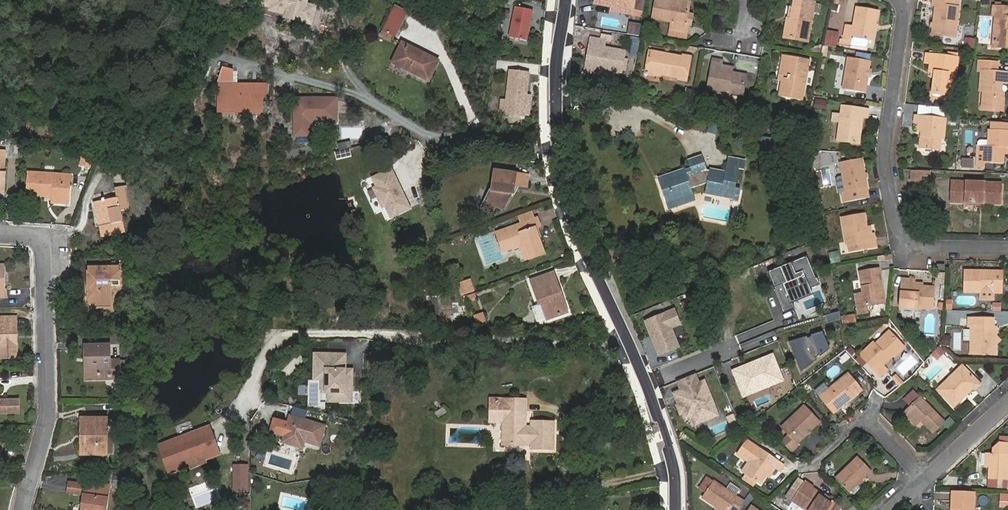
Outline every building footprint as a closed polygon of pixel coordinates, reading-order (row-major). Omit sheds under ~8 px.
[(306,4),(303,3),(303,0),(264,0),(262,5),(270,7),(270,10),(286,14),(302,18),(301,22),(311,24),(316,7),(306,4)] [(594,4),(626,9),(625,14),(633,15),(636,0),(595,0),(594,4)] [(672,1),(665,0),(656,0),(653,18),(671,22),(669,35),(686,38),(688,25),(686,24),(689,4),(672,1)] [(815,2),(802,0),(795,0),(794,7),(792,7),(790,19),(787,18),(783,37),(808,42),(815,2)] [(932,5),(936,5),(932,34),(952,37),(953,27),(957,27),(959,7),(956,7),(957,0),(953,0),(933,0),(932,5)] [(993,40),(996,44),(1004,44),(1004,48),(1007,48),(1007,8),(1002,7),(1002,2),(995,2),(995,7),(993,7),(992,16),(995,16),(993,40)] [(395,6),(383,30),(394,35),(395,35),(406,12),(395,6)] [(526,41),(533,10),(516,7),(509,37),(526,41)] [(843,39),(841,39),(840,43),(865,48),(867,47),(868,40),(873,41),(878,10),(856,7),(853,26),(846,24),(843,39)] [(626,34),(637,35),(639,23),(627,22),(626,34)] [(822,44),(835,47),(838,32),(826,29),(822,44)] [(393,40),(395,35),(394,35),(383,30),(381,34),(393,40)] [(625,51),(604,47),(605,40),(610,41),(611,37),(602,35),(601,40),(591,38),(585,70),(604,73),(605,70),(622,72),(625,51)] [(629,41),(632,42),(629,55),(637,57),(640,38),(630,36),(629,41)] [(974,48),(975,38),(963,37),(962,47),(974,48)] [(438,61),(403,43),(393,63),(428,80),(438,61)] [(925,62),(930,63),(929,71),(935,72),(932,93),(950,95),(953,74),(956,75),(958,58),(957,58),(958,48),(948,46),(947,57),(926,54),(925,62)] [(687,79),(691,58),(649,51),(646,71),(687,79)] [(781,81),(779,96),(802,101),(810,60),(788,56),(784,78),(788,79),(788,83),(781,81)] [(865,93),(870,61),(848,57),(842,89),(865,93)] [(727,72),(727,67),(721,65),(722,61),(713,59),(708,91),(723,93),(722,96),(729,97),(730,92),(742,95),(746,75),(727,72)] [(983,61),(982,68),(995,69),(995,62),(983,61)] [(234,72),(222,69),(218,83),(233,83),(234,72)] [(981,70),(980,91),(983,91),(982,101),(989,109),(1002,110),(1004,93),(1001,90),(1002,83),(1007,84),(1007,72),(981,70)] [(528,73),(510,71),(506,114),(523,116),(524,114),(528,114),(529,102),(525,102),(526,96),(528,73)] [(267,96),(267,86),(219,86),(219,111),(262,111),(262,96),(267,96)] [(828,100),(816,98),(814,108),(826,110),(828,100)] [(308,135),(308,121),(336,121),(336,99),(295,99),(295,135),(308,135)] [(918,105),(917,112),(941,114),(942,107),(918,105)] [(842,106),(837,141),(859,144),(863,117),(868,118),(869,110),(842,106)] [(920,148),(939,150),(940,139),(944,139),(946,119),(915,116),(914,122),(919,123),(918,130),(922,131),(920,148)] [(805,129),(807,121),(795,118),(793,126),(805,129)] [(991,130),(1007,131),(1007,123),(992,122),(991,130)] [(1007,148),(1007,131),(991,130),(988,130),(988,147),(977,146),(976,167),(984,168),(984,163),(1003,164),(1004,147),(1007,148)] [(761,153),(770,154),(772,138),(763,137),(761,153)] [(770,154),(779,155),(781,139),(772,138),(770,154)] [(725,172),(710,169),(709,171),(707,170),(702,156),(688,161),(691,171),(686,173),(685,169),(658,179),(666,204),(693,194),(691,189),(707,182),(705,193),(733,199),(739,168),(727,165),(725,172)] [(728,157),(727,165),(739,168),(744,169),(745,160),(728,157)] [(90,167),(92,160),(82,158),(80,164),(90,167)] [(844,202),(867,198),(865,188),(867,188),(862,158),(840,163),(845,191),(842,192),(844,202)] [(973,159),(962,159),(961,167),(972,167),(973,159)] [(391,217),(410,208),(391,169),(373,178),(377,187),(374,189),(383,207),(386,205),(391,217)] [(511,194),(513,194),(514,185),(527,187),(528,175),(494,170),(491,191),(484,204),(494,209),(496,206),(502,209),(504,209),(511,194)] [(929,184),(929,170),(908,170),(908,184),(929,184)] [(69,201),(70,175),(28,173),(26,195),(51,196),(51,200),(69,201)] [(950,202),(1001,204),(1002,183),(951,181),(950,202)] [(101,227),(103,237),(124,232),(120,211),(128,209),(123,186),(115,188),(117,198),(96,202),(99,217),(102,216),(104,226),(101,227)] [(869,235),(867,228),(865,214),(842,218),(846,244),(848,244),(849,252),(877,247),(874,234),(869,235)] [(538,218),(497,232),(503,251),(524,245),(529,260),(544,254),(535,228),(541,226),(538,218)] [(806,258),(769,272),(783,308),(814,296),(811,289),(817,287),(806,258)] [(89,267),(89,306),(112,306),(112,286),(121,286),(121,267),(89,267)] [(879,269),(860,273),(863,294),(855,295),(858,314),(867,313),(866,306),(885,302),(879,269)] [(964,292),(1003,293),(1003,272),(964,271),(964,292)] [(943,285),(944,273),(935,272),(934,284),(943,285)] [(560,298),(551,274),(531,281),(539,305),(541,304),(547,319),(567,312),(562,298),(560,298)] [(470,279),(464,281),(469,293),(474,291),(470,279)] [(900,307),(933,310),(934,287),(914,286),(914,279),(902,279),(900,307)] [(945,310),(951,309),(950,299),(943,300),(945,310)] [(1000,312),(1000,303),(991,302),(991,312),(1000,312)] [(675,308),(643,321),(657,358),(681,349),(673,329),(682,326),(675,308)] [(471,315),(475,329),(485,326),(482,312),(471,315)] [(854,315),(841,317),(843,325),(856,323),(854,315)] [(16,357),(15,317),(0,318),(0,357),(16,357)] [(996,345),(992,341),(997,336),(997,327),(994,327),(994,319),(968,318),(968,326),(971,326),(970,354),(996,354),(996,345)] [(889,331),(876,344),(874,342),(860,355),(881,376),(887,370),(883,366),(892,357),(895,357),(899,353),(897,350),(897,345),(900,342),(889,331)] [(109,375),(110,379),(120,378),(119,360),(110,361),(109,345),(84,345),(85,358),(88,357),(89,375),(109,375)] [(940,346),(932,355),(937,360),(945,351),(940,346)] [(347,355),(313,354),(313,382),(320,382),(319,393),(325,393),(325,403),(353,403),(353,370),(346,370),(347,355)] [(775,354),(731,371),(740,395),(784,378),(775,354)] [(938,390),(954,407),(973,388),(975,390),(981,385),(962,366),(938,390)] [(863,390),(849,373),(825,391),(819,396),(833,414),(863,390)] [(676,382),(679,391),(673,393),(687,429),(719,416),(705,381),(699,383),(696,374),(676,382)] [(889,393),(902,383),(896,375),(883,385),(889,393)] [(920,397),(904,413),(916,425),(923,419),(926,422),(924,424),(933,433),(944,422),(920,397)] [(503,445),(524,446),(524,442),(532,442),(531,449),(552,450),(554,423),(533,422),(532,428),(524,428),(525,401),(491,400),(490,412),(493,412),(492,421),(504,422),(503,445)] [(19,413),(19,401),(0,401),(0,413),(19,413)] [(797,444),(821,422),(805,405),(791,417),(793,420),(783,430),(788,435),(782,441),(792,451),(798,445),(797,444)] [(319,446),(325,426),(290,416),(288,423),(273,418),(268,432),(284,437),(283,442),(296,446),(298,440),(319,446)] [(102,445),(107,445),(107,418),(81,418),(81,429),(84,429),(84,442),(81,442),(80,455),(102,455),(102,445)] [(210,426),(159,446),(171,475),(222,455),(210,426)] [(760,484),(768,473),(771,475),(776,468),(780,471),(784,465),(747,439),(737,454),(749,462),(742,472),(760,484)] [(986,454),(986,467),(989,467),(989,479),(1007,480),(1007,444),(999,444),(992,448),(991,454),(986,454)] [(871,471),(858,457),(836,478),(849,492),(871,471)] [(249,493),(249,465),(232,465),(233,494),(249,493)] [(705,493),(713,481),(707,477),(699,488),(705,493)] [(804,482),(798,478),(785,496),(792,500),(804,482)] [(720,509),(739,509),(744,502),(734,495),(725,488),(713,481),(705,493),(702,498),(720,509)] [(86,482),(82,509),(91,509),(107,509),(110,485),(86,482)] [(729,482),(725,488),(734,495),(738,489),(729,482)] [(792,500),(806,509),(839,509),(841,507),(804,482),(792,500)] [(974,494),(952,493),(951,509),(973,509),(974,494)]
